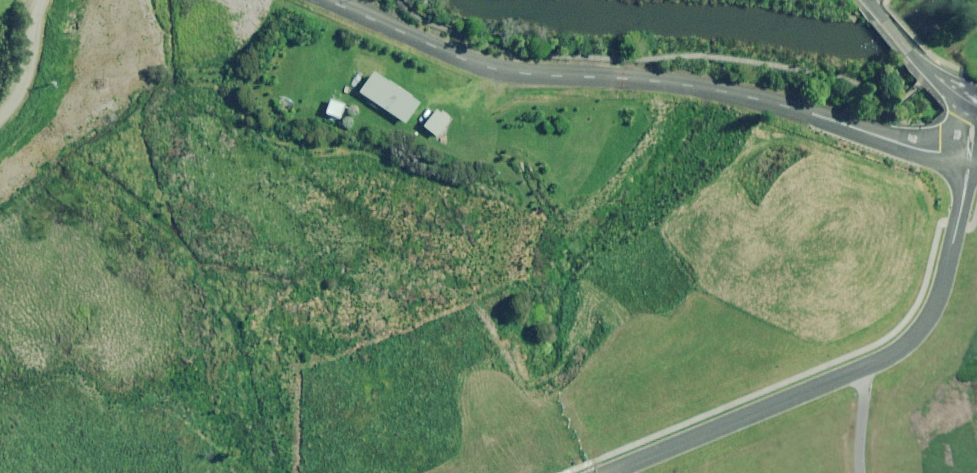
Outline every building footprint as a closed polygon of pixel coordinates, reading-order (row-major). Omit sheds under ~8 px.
[(356,88),(403,119),(418,97),(371,66),(356,88)] [(324,109),(338,115),(343,103),(329,97),(324,109)]
